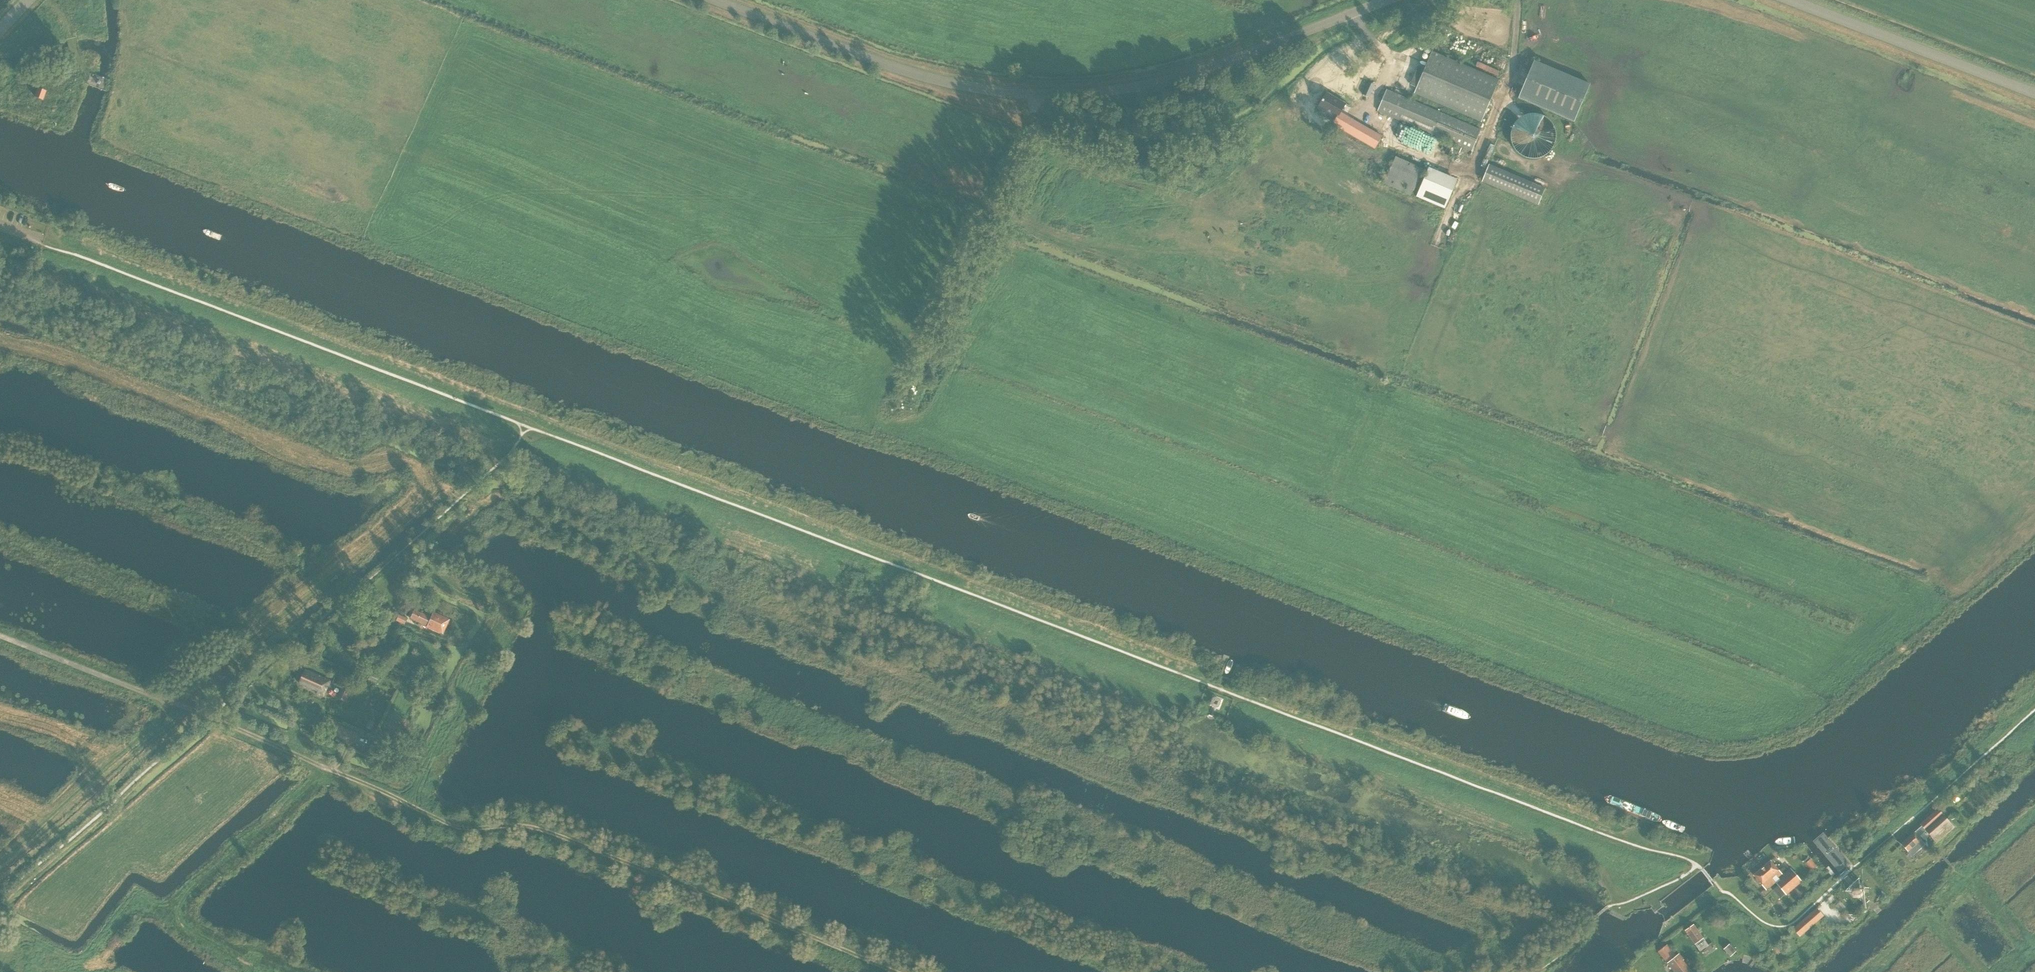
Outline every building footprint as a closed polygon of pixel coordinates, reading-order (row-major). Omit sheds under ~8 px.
[(1411,47),(1416,50),(1419,43),(1415,41),(1411,47)] [(1432,52),(1415,91),(1414,94),(1481,122),(1499,80),(1432,52)] [(1534,60),(1518,97),(1574,121),(1590,84),(1534,60)] [(1369,98),(1376,81),(1370,78),(1363,94),(1369,98)] [(38,88),(35,97),(42,100),(46,92),(38,88)] [(1481,129),(1387,90),(1377,111),(1472,150),(1481,129)] [(1374,149),(1381,137),(1341,113),(1346,104),(1327,93),(1318,109),(1336,119),(1333,124),(1374,149)] [(1513,125),(1513,126),(1511,131),(1510,137),(1511,143),(1513,148),(1517,153),(1522,156),(1527,159),(1533,159),(1539,159),(1545,156),(1549,153),(1553,148),(1555,143),(1556,137),(1555,131),(1553,125),(1549,121),(1545,117),(1539,115),(1533,114),(1527,115),(1522,117),(1517,121),(1513,125)] [(1479,150),(1475,158),(1484,162),(1487,154),(1479,150)] [(1379,182),(1413,194),(1424,166),(1395,156),(1391,167),(1386,165),(1383,174),(1382,174),(1379,182)] [(1545,188),(1489,164),(1482,182),(1538,206),(1545,188)] [(1417,197),(1445,209),(1456,181),(1428,169),(1417,197)] [(430,628),(439,633),(446,618),(433,612),(431,617),(414,610),(410,618),(430,627),(430,628)] [(407,619),(399,615),(396,620),(404,624),(407,619)] [(299,682),(317,691),(317,693),(323,696),(330,681),(304,670),(299,682)] [(367,680),(377,684),(380,675),(371,671),(367,680)] [(1202,674),(1200,679),(1209,682),(1211,677),(1202,674)] [(336,684),(342,687),(337,698),(345,701),(350,690),(346,688),(350,680),(339,675),(336,684)] [(1212,694),(1209,702),(1218,706),(1221,697),(1212,694)] [(364,726),(370,729),(374,722),(368,720),(364,726)] [(1936,842),(1951,829),(1953,827),(1937,810),(1920,824),(1922,826),(1915,832),(1902,843),(1908,851),(1907,852),(1912,857),(1925,845),(1921,840),(1921,839),(1919,836),(1925,830),(1936,842)] [(1812,871),(1817,866),(1810,859),(1805,863),(1812,871)] [(1753,875),(1766,890),(1775,883),(1778,885),(1785,894),(1786,895),(1802,881),(1790,868),(1783,874),(1770,860),(1753,875)] [(1780,898),(1785,894),(1778,885),(1773,890),(1780,898)] [(1861,892),(1862,890),(1861,887),(1859,885),(1857,885),(1854,885),(1853,887),(1852,890),(1853,892),(1854,894),(1857,894),(1859,894),(1861,892)] [(1821,911),(1836,916),(1839,908),(1824,903),(1821,911)] [(1818,909),(1796,929),(1802,937),(1825,917),(1818,909)] [(1703,938),(1693,924),(1685,930),(1695,944),(1699,951),(1708,945),(1703,938)] [(1724,949),(1730,956),(1736,951),(1729,944),(1724,949)] [(1678,955),(1677,957),(1667,945),(1658,952),(1668,964),(1675,971),(1692,971),(1678,955)]
